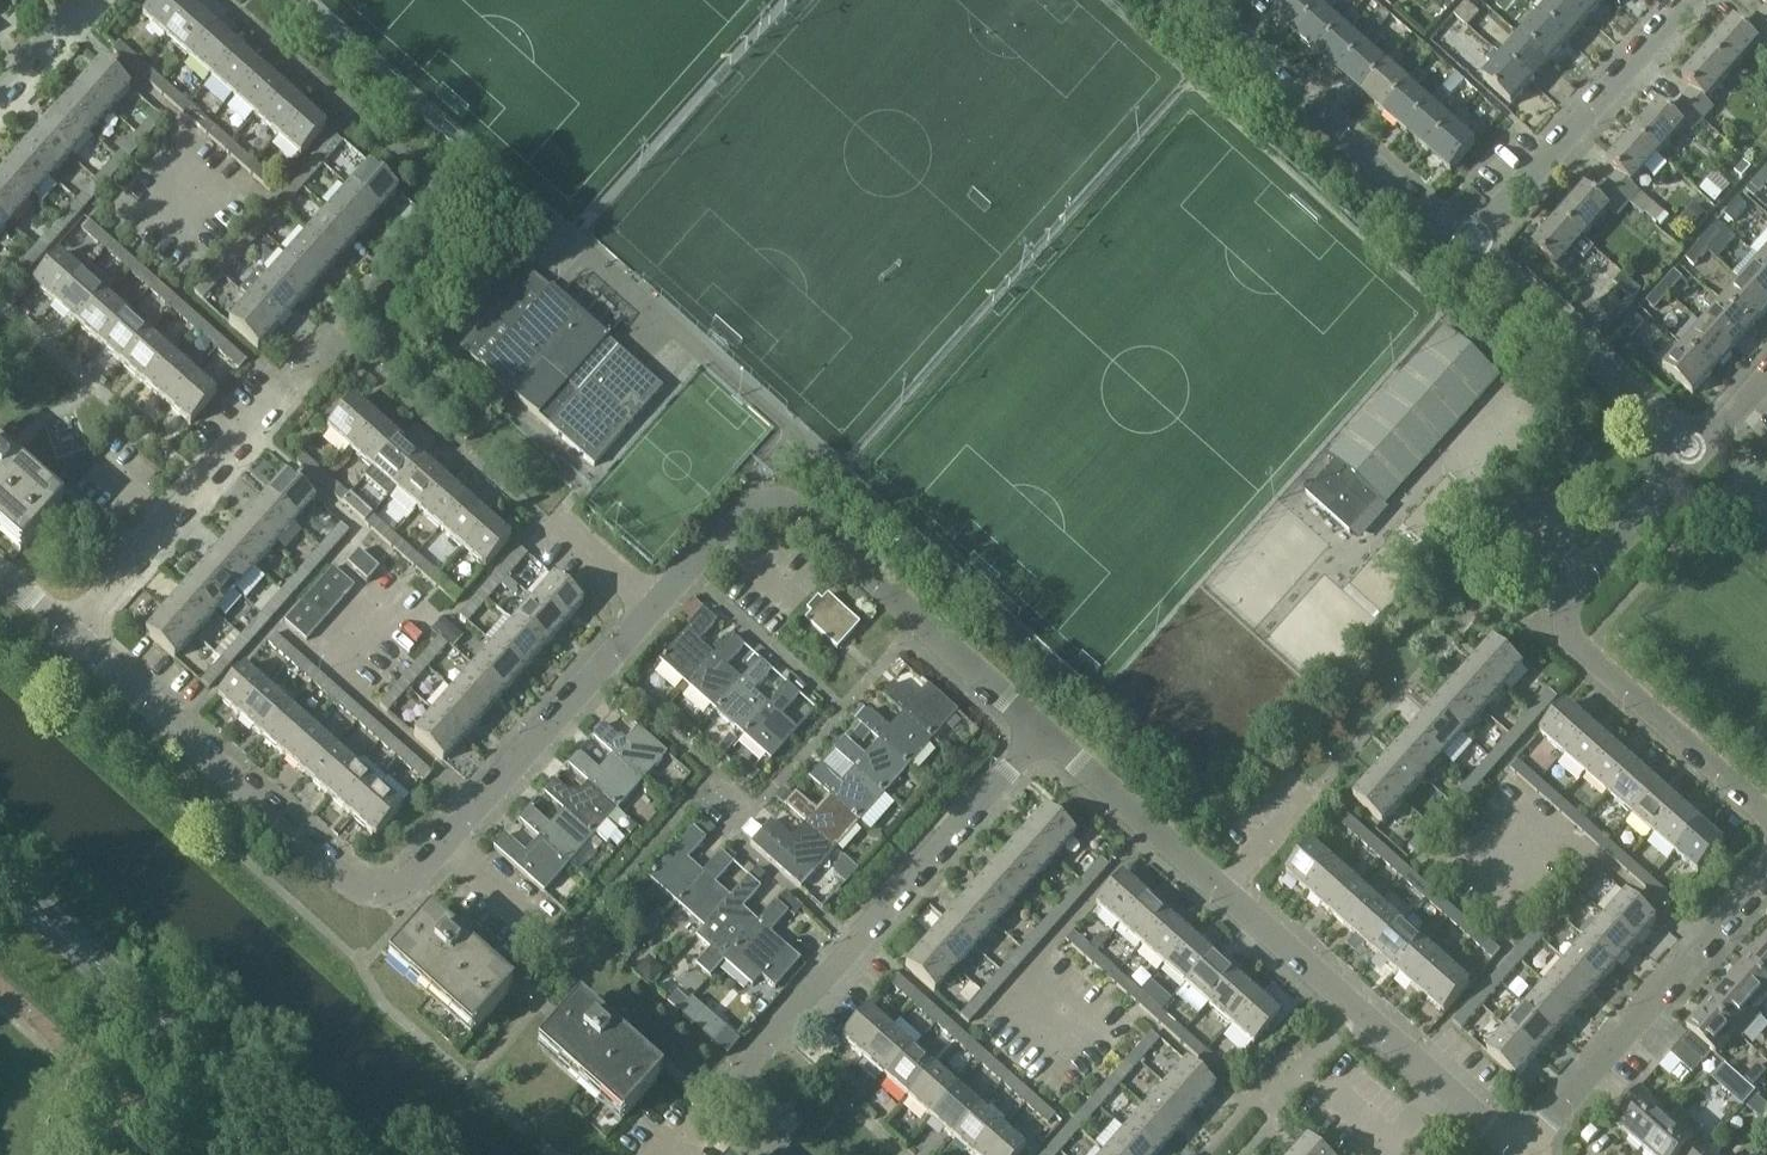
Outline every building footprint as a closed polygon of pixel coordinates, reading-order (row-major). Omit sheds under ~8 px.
[(166,38),(192,9),(182,0),(159,0),(143,17),(166,38)] [(1297,38),(1322,9),(1319,6),(1312,0),(1289,0),(1274,18),(1297,38)] [(1319,6),(1322,9),(1327,13),(1339,0),(1324,0),(1319,6)] [(1480,13),(1466,0),(1453,15),(1467,28),(1480,13)] [(1543,16),(1571,41),(1576,35),(1590,19),(1568,0),(1557,0),(1548,10),(1543,16)] [(1590,19),(1597,11),(1607,0),(1568,0),(1590,19)] [(1533,7),(1524,17),(1534,26),(1527,33),(1524,37),(1552,62),(1555,58),(1571,41),(1543,16),(1533,7)] [(214,29),(192,9),(166,38),(188,58),(214,29)] [(1322,9),(1297,38),(1319,57),(1344,28),(1341,25),(1327,13),(1322,9)] [(1352,12),(1341,25),(1344,28),(1349,33),(1358,23),(1361,19),(1352,12)] [(1752,24),(1766,37),(1766,17),(1762,12),(1752,24)] [(1759,42),(1766,49),(1766,37),(1752,24),(1746,31),(1736,22),(1709,52),(1732,72),(1759,42)] [(1340,76),(1366,47),(1362,45),(1349,33),(1344,28),(1319,57),(1340,76)] [(236,49),(214,29),(188,58),(211,77),(236,49)] [(1383,39),(1374,31),(1371,35),(1362,45),(1366,47),(1371,52),(1383,39)] [(1506,57),(1505,59),(1532,84),(1534,82),(1552,62),(1524,37),(1506,57)] [(144,63),(121,42),(113,51),(136,72),(144,63)] [(1366,47),(1340,76),(1362,95),(1388,67),(1384,64),(1371,52),(1366,47)] [(259,69),(236,49),(211,77),(233,97),(259,69)] [(1496,68),(1485,81),(1513,106),(1532,84),(1505,59),(1495,50),(1486,59),(1496,68)] [(1396,51),(1384,64),(1388,67),(1393,72),(1405,58),(1396,51)] [(1706,101),(1732,72),(1709,52),(1683,82),(1693,90),(1687,97),(1708,116),(1714,109),(1706,101)] [(166,83),(144,63),(136,72),(158,92),(166,83)] [(132,90),(103,64),(82,87),(111,113),(132,90)] [(719,87),(732,73),(730,71),(726,67),(712,82),(716,85),(719,87)] [(1388,67),(1362,95),(1384,115),(1410,86),(1406,83),(1393,72),(1388,67)] [(281,88),(259,69),(233,97),(255,117),(281,88)] [(1418,70),(1406,83),(1410,86),(1415,91),(1426,78),(1418,70)] [(188,103),(166,83),(158,92),(181,111),(188,103)] [(1410,86),(1384,115),(1406,134),(1432,105),(1428,103),(1415,91),(1410,86)] [(111,113),(82,87),(62,109),(91,135),(111,113)] [(303,108),(281,88),(255,117),(278,137),(303,108)] [(1440,90),(1428,103),(1432,105),(1437,110),(1449,97),(1440,90)] [(1687,97),(1677,107),(1699,127),(1708,116),(1687,97)] [(211,122),(188,103),(181,111),(203,131),(211,122)] [(1432,105),(1406,134),(1428,153),(1454,125),(1450,122),(1437,110),(1432,105)] [(1658,155),(1684,126),(1692,134),(1699,127),(1677,107),(1671,115),(1661,106),(1635,135),(1658,155)] [(326,129),(303,108),(278,137),(301,158),(326,129)] [(91,135),(62,109),(42,131),(71,157),(91,135)] [(1462,109),(1450,122),(1454,125),(1459,129),(1470,117),(1462,109)] [(155,111),(134,134),(143,141),(163,119),(155,111)] [(233,142),(211,122),(203,131),(225,151),(233,142)] [(1451,173),(1476,145),(1459,129),(1454,125),(1428,153),(1451,173)] [(71,157),(42,131),(22,154),(51,179),(71,157)] [(134,134),(115,155),(123,164),(129,158),(143,141),(134,134)] [(322,166),(343,142),(334,134),(313,158),(322,166)] [(1668,164),(1658,155),(1635,135),(1608,165),(1618,174),(1613,181),(1634,200),(1630,204),(1643,216),(1646,214),(1656,224),(1658,222),(1661,225),(1662,224),(1669,217),(1640,192),(1640,193),(1631,185),(1645,170),(1655,178),(1668,164)] [(255,162),(233,142),(225,151),(247,171),(255,162)] [(51,179),(22,154),(2,176),(31,202),(51,179)] [(109,180),(123,164),(115,155),(95,178),(104,186),(109,180)] [(302,188),(322,166),(313,158),(293,180),(302,188)] [(277,182),(255,162),(247,171),(269,190),(277,182)] [(1742,180),(1752,169),(1744,162),(1734,172),(1742,180)] [(399,193),(370,168),(350,191),(378,216),(399,193)] [(1760,193),(1766,186),(1766,170),(1766,169),(1751,185),(1747,190),(1756,198),(1760,193)] [(1715,206),(1731,189),(1715,175),(1700,192),(1715,206)] [(2,176),(0,179),(0,214),(12,224),(31,202),(2,176)] [(95,178),(76,200),(84,208),(92,199),(104,186),(95,178)] [(282,210),(302,188),(293,180),(277,198),(273,202),(282,210)] [(1613,181),(1603,191),(1625,210),(1630,204),(1634,200),(1613,181)] [(1618,218),(1625,210),(1603,191),(1597,199),(1587,190),(1562,218),(1584,238),(1609,210),(1618,218)] [(378,216),(350,191),(330,213),(358,238),(378,216)] [(1740,199),(1725,215),(1734,223),(1748,207),(1740,199)] [(80,212),(84,208),(76,200),(55,223),(64,231),(80,212)] [(1693,230),(1706,215),(1695,205),(1682,221),(1693,230)] [(358,238),(330,213),(310,235),(339,260),(358,238)] [(0,214),(0,237),(12,224),(0,214)] [(1568,256),(1573,250),(1583,259),(1594,247),(1584,238),(1562,218),(1534,249),(1557,269),(1557,268),(1564,274),(1575,262),(1568,256)] [(89,220),(80,229),(106,251),(114,242),(89,220)] [(55,223),(35,245),(44,253),(64,231),(55,223)] [(243,255),(262,232),(253,225),(247,231),(234,247),(243,255)] [(1723,235),(1714,227),(1699,244),(1708,252),(1723,235)] [(339,260),(310,235),(291,257),(319,282),(339,260)] [(114,242),(106,251),(128,271),(136,262),(126,253),(114,242)] [(1035,266),(1051,247),(1047,243),(1030,262),(1035,266)] [(1708,252),(1699,244),(1686,259),(1695,267),(1708,252)] [(17,283),(44,253),(35,245),(8,275),(17,283)] [(223,277),(243,255),(234,247),(227,254),(214,269),(223,277)] [(34,285),(57,306),(83,277),(60,256),(34,285)] [(319,282),(291,257),(271,280),(299,305),(319,282)] [(1741,281),(1766,304),(1766,265),(1761,259),(1741,281)] [(136,262),(128,271),(150,291),(159,282),(149,273),(136,262)] [(202,300),(223,277),(214,269),(194,292),(202,300)] [(560,298),(529,271),(460,348),(471,357),(594,466),(595,465),(595,464),(642,411),(641,411),(662,388),(608,340),(560,298)] [(1684,279),(1675,271),(1660,288),(1669,296),(1684,279)] [(1632,300),(1641,290),(1622,273),(1613,282),(1632,300)] [(83,277),(57,306),(80,326),(106,296),(83,277)] [(299,305),(271,280),(251,302),(279,327),(299,305)] [(1723,303),(1722,303),(1751,329),(1766,311),(1766,304),(1741,281),(1723,303)] [(159,282),(150,291),(173,311),(181,302),(171,293),(159,282)] [(1669,296),(1660,288),(1647,303),(1656,311),(1669,296)] [(994,312),(1010,293),(1005,289),(989,308),(994,312)] [(1705,305),(1714,313),(1703,325),(1732,351),(1751,329),(1722,303),(1723,303),(1714,295),(1705,305)] [(106,296),(80,326),(102,345),(128,316),(126,314),(132,307),(123,298),(116,306),(106,296)] [(1604,310),(1611,316),(1620,324),(1630,312),(1615,298),(1604,310)] [(203,322),(181,302),(173,311),(195,331),(203,322)] [(279,327),(251,302),(231,325),(259,350),(279,327)] [(1636,315),(1622,331),(1631,339),(1645,323),(1636,315)] [(128,316),(102,345),(124,365),(150,336),(128,316)] [(225,341),(203,322),(195,331),(217,351),(225,341)] [(1703,325),(1683,347),(1713,373),(1732,351),(1703,325)] [(1501,376),(1446,327),(1331,456),(1336,461),(1307,494),(1351,533),(1380,500),(1385,505),(1501,376)] [(150,336),(124,365),(147,385),(173,356),(150,336)] [(247,360),(225,341),(217,351),(238,369),(247,360)] [(1639,352),(1638,346),(1633,341),(1626,349),(1635,356),(1639,352)] [(1683,347),(1664,369),(1663,370),(1693,396),(1713,373),(1683,347)] [(173,356),(147,385),(169,405),(195,376),(173,356)] [(195,376),(169,405),(192,425),(218,396),(195,376)] [(327,430),(350,451),(376,421),(353,401),(327,430)] [(398,441),(376,421),(350,451),(370,469),(366,474),(368,475),(398,441)] [(421,461),(398,441),(368,475),(377,483),(381,478),(395,490),(421,461)] [(21,478),(18,476),(23,471),(2,453),(1,452),(0,453),(0,525),(27,550),(60,513),(21,478)] [(303,453),(296,462),(365,524),(373,515),(303,453)] [(421,461),(395,490),(417,510),(443,480),(421,461)] [(315,502),(286,476),(265,499),(295,525),(315,502)] [(443,480),(417,510),(439,529),(465,500),(443,480)] [(295,525),(265,499),(245,521),(275,547),(295,525)] [(465,500),(439,529),(462,549),(488,520),(465,500)] [(373,515),(365,524),(387,543),(395,534),(373,515)] [(488,520),(462,549),(485,570),(511,540),(488,520)] [(275,547),(245,521),(225,543),(255,570),(275,547)] [(340,523),(319,547),(328,555),(349,531),(340,523)] [(395,534),(387,543),(410,563),(417,554),(395,534)] [(255,570),(225,543),(205,566),(235,592),(255,570)] [(498,570),(507,578),(528,554),(519,546),(498,570)] [(319,547),(299,569),(308,577),(328,555),(319,547)] [(360,554),(348,566),(367,584),(379,571),(360,554)] [(417,554),(410,563),(432,583),(440,574),(417,554)] [(235,592),(205,566),(186,588),(215,614),(235,592)] [(332,567),(323,578),(345,597),(355,586),(332,567)] [(299,569),(279,591),(288,599),(308,577),(299,569)] [(478,592),(487,600),(507,578),(498,570),(478,592)] [(440,574),(432,583),(454,603),(462,594),(440,574)] [(323,578),(313,588),(335,608),(345,597),(323,578)] [(554,578),(534,601),(563,627),(583,604),(554,578)] [(215,614),(186,588),(166,610),(195,637),(204,627),(215,614)] [(313,588),(303,599),(326,619),(335,608),(313,588)] [(269,622),(288,599),(279,591),(264,609),(260,613),(269,622)] [(459,615),(467,622),(487,600),(478,592),(459,615)] [(837,650),(860,625),(827,596),(822,602),(818,598),(807,610),(811,614),(805,621),(837,650)] [(303,599),(294,610),(316,630),(326,619),(303,599)] [(534,601),(514,624),(543,650),(563,627),(534,601)] [(688,624),(701,610),(694,603),(681,617),(688,624)] [(195,637),(166,610),(145,633),(175,660),(175,659),(195,637)] [(294,610),(284,621),(306,641),(316,630),(294,610)] [(659,662),(688,688),(715,657),(714,656),(699,643),(717,623),(704,611),(659,662)] [(249,644),(269,622),(260,613),(246,629),(240,636),(249,644)] [(439,637),(448,645),(467,622),(459,615),(439,637)] [(514,624),(494,646),(523,672),(543,650),(514,624)] [(298,654),(274,633),(266,642),(290,663),(298,654)] [(229,667),(249,644),(240,636),(226,651),(220,658),(229,667)] [(732,636),(714,656),(715,657),(688,688),(715,711),(760,661),(759,660),(741,680),(726,667),(744,647),(732,636)] [(419,659),(428,667),(448,645),(439,637),(419,659)] [(1495,640),(1475,664),(1504,689),(1525,666),(1495,640)] [(494,646),(474,668),(503,694),(523,672),(494,646)] [(320,673),(298,654),(290,663),(312,682),(320,673)] [(749,670),(757,661),(750,655),(742,664),(749,670)] [(229,667),(220,658),(200,681),(209,689),(229,667)] [(399,682),(408,690),(428,667),(419,659),(399,682)] [(769,705),(754,692),(772,672),(760,661),(715,711),(742,736),(769,705)] [(894,669),(902,677),(908,671),(900,663),(894,669)] [(1504,689),(1475,664),(1455,686),(1484,712),(1504,689)] [(474,668),(454,691),(483,716),(503,694),(474,668)] [(243,669),(218,697),(240,718),(266,689),(243,669)] [(342,693),(320,673),(312,682),(334,702),(342,693)] [(778,693),(786,685),(777,677),(773,682),(774,689),(778,693)] [(787,685),(769,705),(742,736),(763,754),(758,760),(765,766),(770,761),(798,730),(782,716),(808,687),(799,679),(791,688),(787,685)] [(379,705),(388,713),(408,690),(399,682),(379,705)] [(958,712),(929,686),(915,701),(895,683),(883,697),(903,714),(933,740),(958,712)] [(1484,712),(1455,686),(1435,708),(1465,734),(1484,712)] [(263,738),(288,709),(266,689),(240,718),(263,738)] [(1559,698),(1558,697),(1550,690),(1530,712),(1539,720),(1559,698)] [(454,691),(434,713),(463,739),(483,716),(454,691)] [(365,713),(342,693),(334,702),(356,722),(365,713)] [(808,715),(814,708),(807,702),(801,709),(808,715)] [(1591,725),(1568,704),(1542,734),(1565,754),(1591,725)] [(1465,734),(1435,708),(1415,731),(1445,757),(1465,734)] [(288,709),(263,738),(285,757),(311,729),(288,709)] [(933,740),(903,714),(890,729),(870,711),(858,724),(878,742),(879,741),(909,768),(933,740)] [(1539,720),(1530,712),(1510,735),(1519,743),(1539,720)] [(387,733),(365,713),(356,722),(379,742),(387,733)] [(434,713),(413,735),(413,736),(442,762),(463,739),(434,713)] [(1613,745),(1591,725),(1565,754),(1587,774),(1613,745)] [(667,755),(637,728),(623,744),(603,726),(591,738),(612,757),(642,783),(667,755)] [(861,728),(855,735),(864,743),(870,736),(861,728)] [(311,729),(285,757),(307,777),(333,748),(311,729)] [(1445,757),(1415,731),(1396,753),(1425,779),(1445,757)] [(409,752),(387,733),(379,742),(401,761),(409,752)] [(1519,743),(1510,735),(1450,802),(1459,810),(1519,743)] [(879,741),(878,742),(865,757),(845,739),(834,752),(854,770),(855,769),(885,795),(909,768),(879,741)] [(1613,745),(1587,774),(1610,794),(1635,764),(1613,745)] [(333,748),(307,777),(329,797),(355,768),(333,748)] [(432,773),(409,752),(401,761),(424,782),(432,773)] [(642,783),(612,757),(599,771),(578,753),(567,766),(588,784),(617,810),(642,783)] [(1425,779),(1396,753),(1376,775),(1405,801),(1425,779)] [(1518,759),(1510,768),(1534,789),(1542,780),(1518,759)] [(1658,784),(1635,764),(1610,794),(1632,813),(1658,784)] [(855,769),(854,770),(842,784),(822,766),(819,769),(814,765),(805,775),(830,797),(831,796),(860,823),(885,795),(855,769)] [(355,768),(329,797),(351,817),(377,788),(355,768)] [(1405,801),(1376,775),(1355,798),(1384,824),(1405,801)] [(617,810),(588,784),(575,799),(554,780),(542,793),(563,812),(593,838),(617,810)] [(1542,780),(1534,789),(1556,809),(1564,800),(1542,780)] [(813,783),(807,789),(814,795),(819,788),(813,783)] [(1680,804),(1658,784),(1632,813),(1654,833),(1680,804)] [(377,788),(351,817),(374,837),(400,808),(377,788)] [(831,796),(830,797),(817,812),(797,794),(786,806),(836,850),(860,823),(831,796)] [(1564,800),(1556,809),(1578,829),(1586,820),(1564,800)] [(1459,810),(1450,802),(1431,824),(1439,832),(1459,810)] [(1702,824),(1680,804),(1654,833),(1676,853),(1702,824)] [(836,850),(786,806),(785,807),(804,824),(791,839),(771,821),(750,844),(801,889),(836,850)] [(593,838),(563,812),(550,827),(529,808),(518,821),(538,839),(539,839),(568,865),(593,838)] [(1046,810),(1025,833),(1055,859),(1075,836),(1046,810)] [(1344,810),(1336,820),(1359,840),(1367,831),(1344,810)] [(754,826),(760,832),(766,825),(759,820),(754,826)] [(1586,820),(1578,829),(1601,848),(1609,839),(1586,820)] [(1439,832),(1431,824),(1410,848),(1418,855),(1439,832)] [(1725,844),(1702,824),(1676,853),(1699,873),(1725,844)] [(693,830),(648,880),(677,905),(721,854),(703,874),(688,860),(705,840),(693,830)] [(1390,851),(1367,831),(1359,840),(1382,860),(1390,851)] [(1055,859),(1025,833),(1005,855),(1035,881),(1055,859)] [(539,839),(538,839),(525,854),(505,836),(493,848),(543,893),(568,865),(539,839)] [(1609,839),(1601,848),(1623,868),(1631,859),(1609,839)] [(1314,845),(1287,875),(1310,895),(1337,866),(1314,845)] [(1408,868),(1390,851),(1382,860),(1404,880),(1412,871),(1408,868)] [(734,865),(721,854),(677,905),(704,929),(749,879),(747,878),(730,898),(716,885),(734,865)] [(1035,881),(1005,855),(985,878),(1015,904),(1035,881)] [(1109,864),(1108,864),(1101,857),(1079,881),(1088,888),(1109,864)] [(1631,859),(1623,868),(1645,888),(1653,879),(1631,859)] [(1582,895),(1603,873),(1594,865),(1573,887),(1582,895)] [(1337,866),(1310,895),(1333,915),(1359,885),(1337,866)] [(1428,884),(1412,871),(1404,880),(1427,900),(1435,891),(1428,884)] [(1096,906),(1119,926),(1144,898),(1121,877),(1096,906)] [(1015,904),(985,878),(965,900),(995,926),(1015,904)] [(758,922),(744,910),(761,890),(749,879),(704,929),(696,938),(710,951),(696,967),(710,979),(724,963),(724,962),(776,903),(758,922)] [(1653,879),(1645,888),(1670,910),(1678,901),(1653,879)] [(1068,911),(1088,888),(1079,881),(1059,903),(1068,911)] [(1359,885),(1333,915),(1355,935),(1382,905),(1359,885)] [(1554,910),(1562,918),(1582,895),(1573,887),(1554,910)] [(1449,920),(1457,911),(1435,891),(1427,900),(1449,920)] [(785,894),(777,903),(786,911),(794,902),(785,894)] [(1657,921),(1628,895),(1608,918),(1637,944),(1657,921)] [(1167,917),(1144,898),(1119,926),(1141,946),(1167,917)] [(995,926),(965,900),(945,922),(975,949),(995,926)] [(789,914),(776,903),(724,962),(752,987),(768,969),(779,979),(798,957),(772,934),(789,914)] [(1048,933),(1068,911),(1059,903),(1039,925),(1048,933)] [(1382,905),(1355,935),(1378,955),(1404,925),(1382,905)] [(1543,940),(1562,918),(1554,910),(1548,916),(1534,932),(1543,940)] [(644,920),(652,928),(660,919),(651,911),(644,920)] [(1465,918),(1457,911),(1449,920),(1471,940),(1479,931),(1465,918)] [(1163,966),(1189,937),(1167,917),(1141,946),(1150,954),(1163,966)] [(1637,944),(1608,918),(1588,940),(1617,966),(1637,944)] [(508,994),(466,957),(471,952),(451,934),(453,932),(451,931),(445,938),(424,920),(391,957),(475,1031),(508,994)] [(975,949),(945,922),(925,945),(955,971),(975,949)] [(1028,956),(1048,933),(1039,925),(1019,948),(1028,956)] [(1404,925),(1378,955),(1400,975),(1426,945),(1427,946),(1433,939),(1422,930),(1416,936),(1404,925)] [(1072,930),(1064,939),(1088,960),(1096,952),(1072,930)] [(1494,944),(1479,931),(1471,940),(1495,960),(1503,951),(1494,944)] [(1534,932),(1514,954),(1523,962),(1543,940),(1534,932)] [(1211,957),(1189,937),(1163,966),(1186,986),(1211,957)] [(1617,966),(1588,940),(1568,963),(1597,989),(1617,966)] [(1766,942),(1748,964),(1766,981),(1766,943),(1766,942)] [(955,971),(925,945),(905,968),(934,994),(955,971)] [(1426,945),(1400,975),(1422,995),(1449,965),(1427,946),(1426,945)] [(1008,978),(1028,956),(1019,948),(999,970),(1008,978)] [(1088,960),(1111,980),(1119,971),(1096,952),(1088,960)] [(1523,962),(1514,954),(1494,977),(1503,985),(1523,962)] [(1233,977),(1211,957),(1186,986),(1208,1006),(1233,977)] [(650,984),(662,971),(653,963),(645,964),(637,972),(650,984)] [(1597,989),(1568,963),(1548,985),(1577,1011),(1597,989)] [(1748,964),(1728,986),(1757,1011),(1766,1001),(1766,981),(1748,964)] [(1449,965),(1422,995),(1445,1015),(1472,985),(1449,965)] [(988,1001),(1008,978),(999,970),(979,993),(988,1001)] [(1126,979),(1119,971),(1111,980),(1133,1000),(1141,991),(1126,979)] [(921,996),(897,974),(889,983),(913,1005),(921,996)] [(1256,997),(1233,977),(1208,1006),(1230,1025),(1256,997)] [(1474,999),(1483,1007),(1503,985),(1494,977),(1474,999)] [(1577,1011),(1548,985),(1528,1008),(1557,1034),(1577,1011)] [(1757,1011),(1728,986),(1709,1007),(1738,1033),(1744,1038),(1763,1017),(1757,1011)] [(1155,1020),(1163,1011),(1141,991),(1133,1000),(1136,1003),(1155,1020)] [(968,1024),(988,1001),(979,993),(959,1016),(968,1024)] [(943,1015),(921,996),(913,1005),(935,1024),(943,1015)] [(1279,1018),(1256,997),(1230,1025),(1253,1046),(1279,1018)] [(1453,1023),(1462,1031),(1483,1007),(1474,999),(1453,1023)] [(620,1038),(600,1021),(602,1019),(601,1018),(595,1025),(574,1006),(541,1043),(624,1117),(657,1080),(616,1044),(620,1038)] [(1738,1033),(1709,1007),(1689,1030),(1692,1032),(1715,1053),(1718,1055),(1738,1033)] [(1557,1034),(1528,1008),(1508,1030),(1537,1056),(1557,1034)] [(867,1010),(841,1038),(864,1059),(890,1031),(867,1010)] [(1163,1011),(1155,1020),(1178,1040),(1185,1031),(1163,1011)] [(704,1014),(694,1025),(706,1035),(715,1025),(704,1014)] [(962,1032),(943,1015),(935,1024),(958,1044),(966,1035),(962,1032)] [(1537,1056),(1508,1030),(1488,1053),(1517,1079),(1537,1056)] [(890,1031),(864,1059),(887,1079),(912,1050),(890,1031)] [(1185,1031),(1178,1040),(1200,1060),(1208,1051),(1185,1031)] [(1140,1063),(1160,1040),(1151,1032),(1131,1055),(1140,1063)] [(1692,1032),(1681,1043),(1705,1064),(1715,1073),(1725,1062),(1718,1055),(1715,1053),(1692,1032)] [(1705,1064),(1681,1043),(1672,1054),(1695,1075),(1705,1064)] [(912,1050),(887,1079),(909,1099),(934,1070),(912,1050)] [(1208,1051),(1200,1060),(1222,1079),(1230,1071),(1208,1051)] [(1003,1084),(1011,1075),(988,1055),(980,1064),(1003,1084)] [(1120,1085),(1140,1063),(1131,1055),(1122,1064),(1111,1077),(1120,1085)] [(1215,1089),(1187,1063),(1166,1086),(1195,1112),(1215,1089)] [(1766,1072),(1766,1071),(1759,1064),(1744,1080),(1753,1088),(1766,1072)] [(934,1070),(909,1099),(931,1119),(957,1090),(934,1070)] [(1030,1092),(1011,1075),(1003,1084),(1025,1104),(1033,1095),(1030,1092)] [(1100,1107),(1120,1085),(1111,1077),(1103,1086),(1091,1099),(1100,1107)] [(1195,1112),(1166,1086),(1146,1109),(1175,1134),(1195,1112)] [(1642,1087),(1621,1110),(1632,1121),(1623,1131),(1645,1151),(1671,1122),(1649,1103),(1654,1098),(1642,1087)] [(957,1090),(931,1119),(953,1139),(979,1110),(957,1090)] [(1048,1124),(1055,1115),(1033,1095),(1025,1104),(1048,1124)] [(1080,1130),(1100,1107),(1091,1099),(1072,1120),(1071,1122),(1080,1130)] [(1146,1109),(1126,1131),(1153,1154),(1156,1154),(1175,1134),(1146,1109)] [(953,1139),(972,1154),(979,1154),(1001,1130),(979,1110),(953,1139)] [(1060,1152),(1080,1130),(1071,1122),(1051,1144),(1060,1152)] [(1671,1122),(1645,1151),(1650,1154),(1701,1154),(1709,1146),(1697,1136),(1692,1141),(1671,1122)] [(979,1154),(1021,1154),(1024,1151),(1001,1130),(979,1154)] [(1126,1131),(1106,1153),(1108,1154),(1153,1154),(1126,1131)] [(1311,1139),(1297,1154),(1328,1154),(1311,1139)] [(1060,1152),(1051,1144),(1041,1154),(1058,1154),(1060,1152)] [(1709,1146),(1701,1154),(1719,1154),(1709,1146)]
